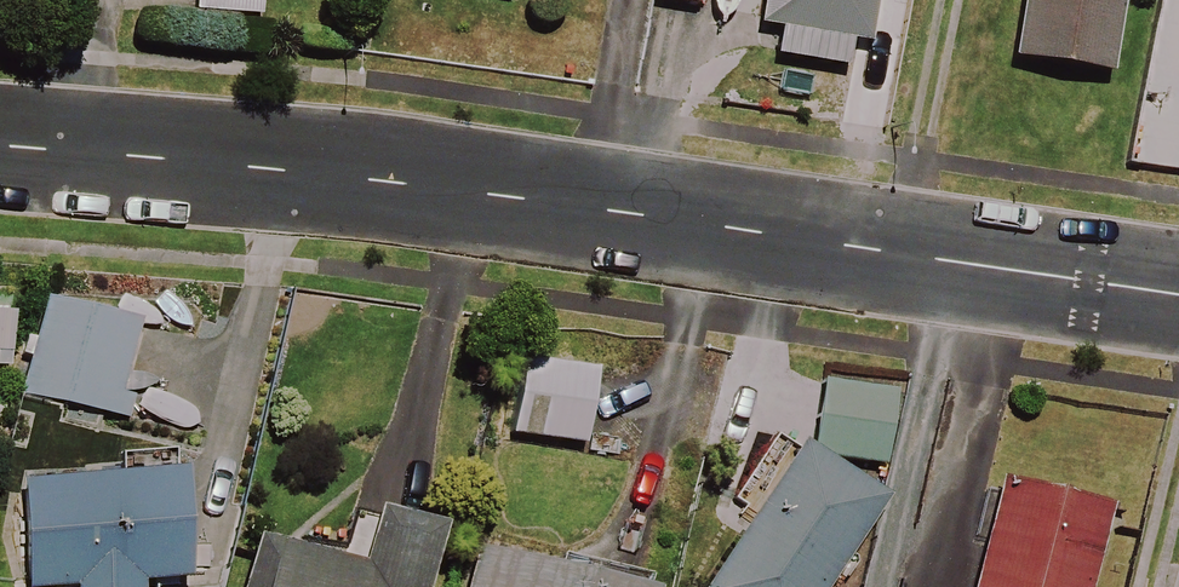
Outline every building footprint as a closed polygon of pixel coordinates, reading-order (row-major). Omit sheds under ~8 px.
[(190,16),(255,21),(257,0),(192,0),(190,16)] [(695,0),(646,0),(646,1),(693,9),(695,0)] [(771,57),(842,69),(847,42),(862,45),(870,0),(760,0),(756,28),(775,31),(771,57)] [(1001,60),(1107,74),(1117,0),(1009,0),(1001,60)] [(127,318),(37,307),(26,402),(115,413),(127,318)] [(591,378),(520,366),(509,435),(579,447),(591,378)] [(889,395),(818,384),(807,457),(879,467),(889,395)] [(789,455),(706,586),(823,586),(873,508),(789,455)] [(176,479),(17,484),(19,586),(136,586),(136,584),(179,582),(176,479)] [(990,483),(968,586),(1085,586),(1102,507),(990,483)] [(372,515),(357,572),(246,543),(235,586),(421,586),(435,531),(372,515)] [(472,554),(465,586),(612,586),(472,554)]
